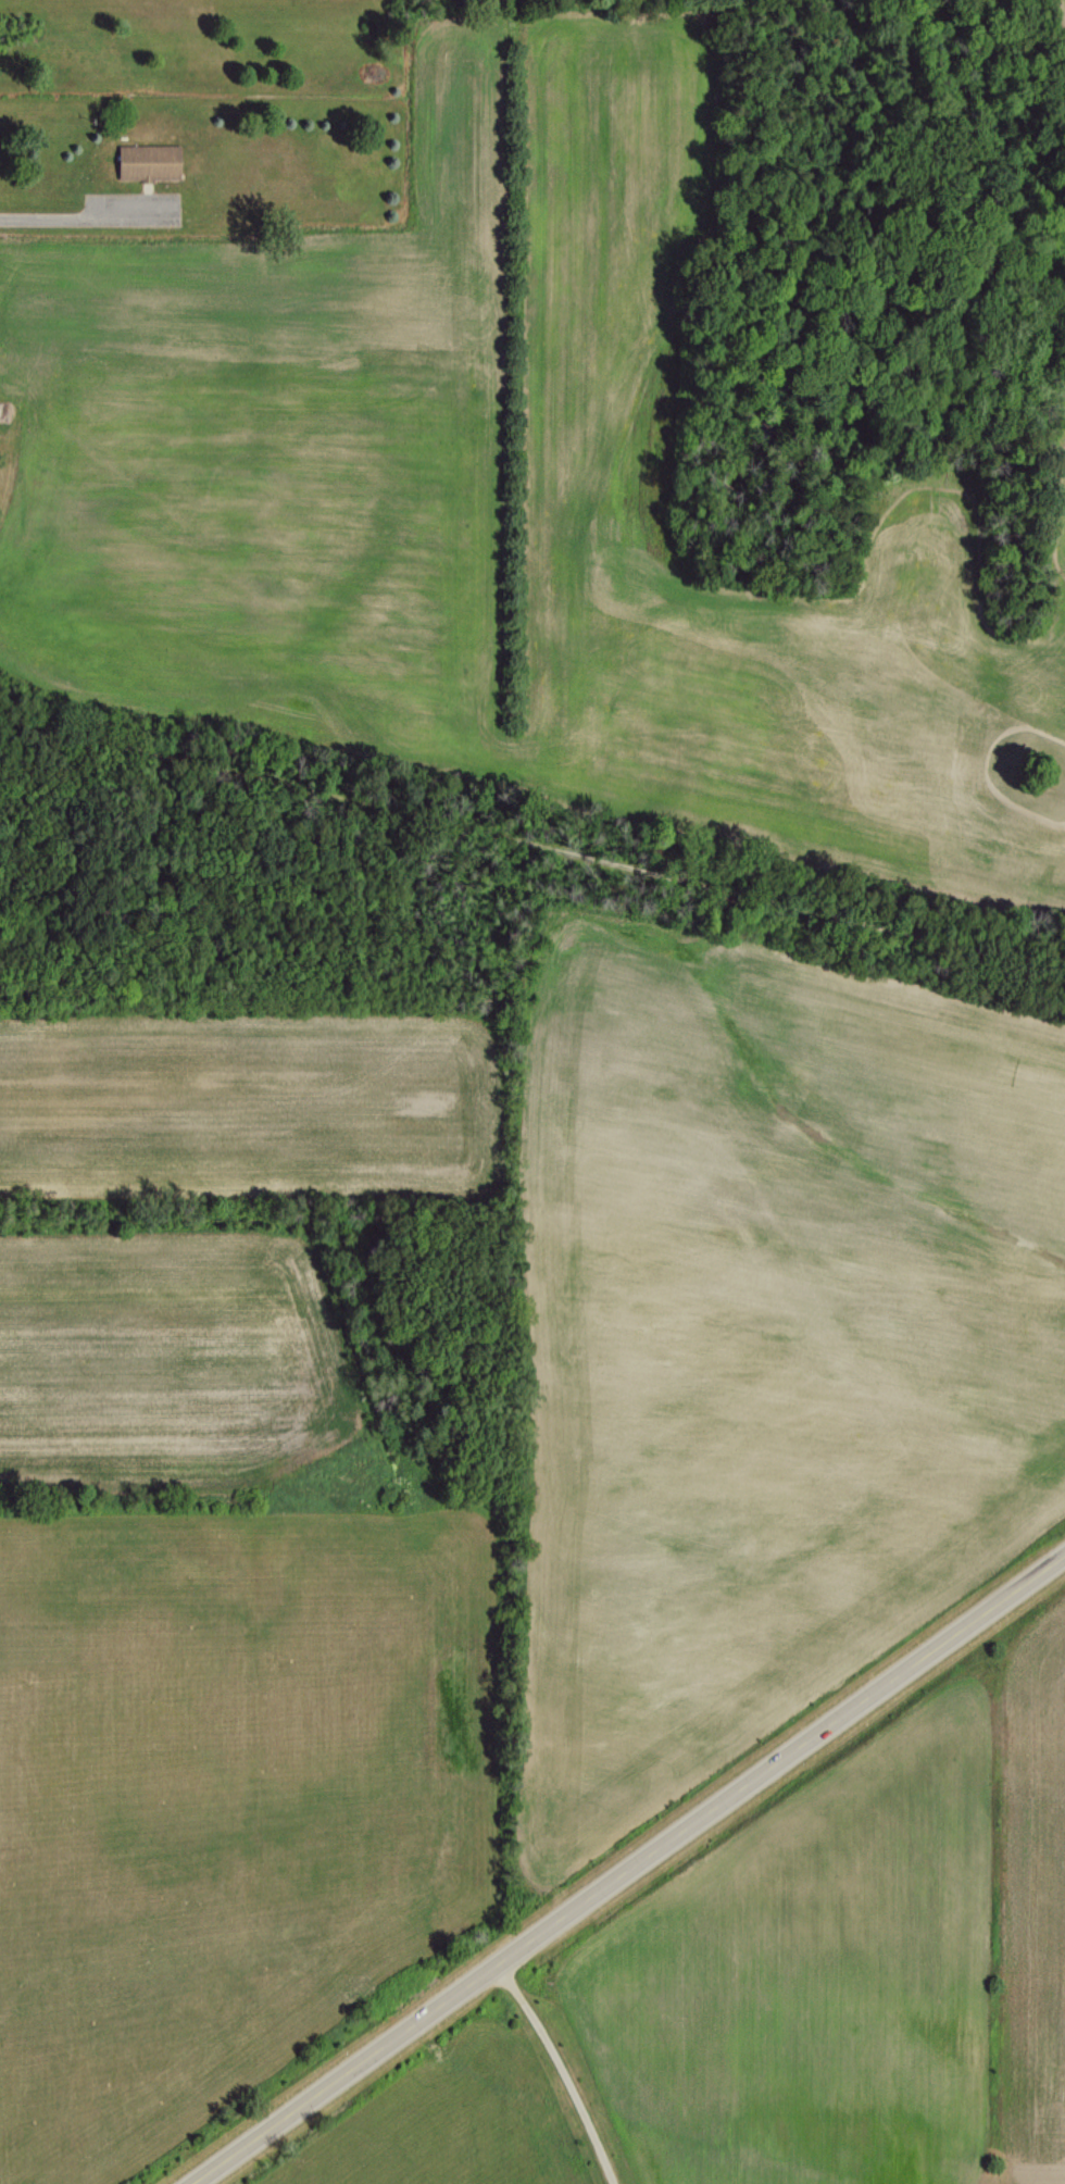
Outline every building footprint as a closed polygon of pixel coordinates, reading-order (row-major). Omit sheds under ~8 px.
[(119,181),(181,179),(180,144),(118,146),(119,181)]
